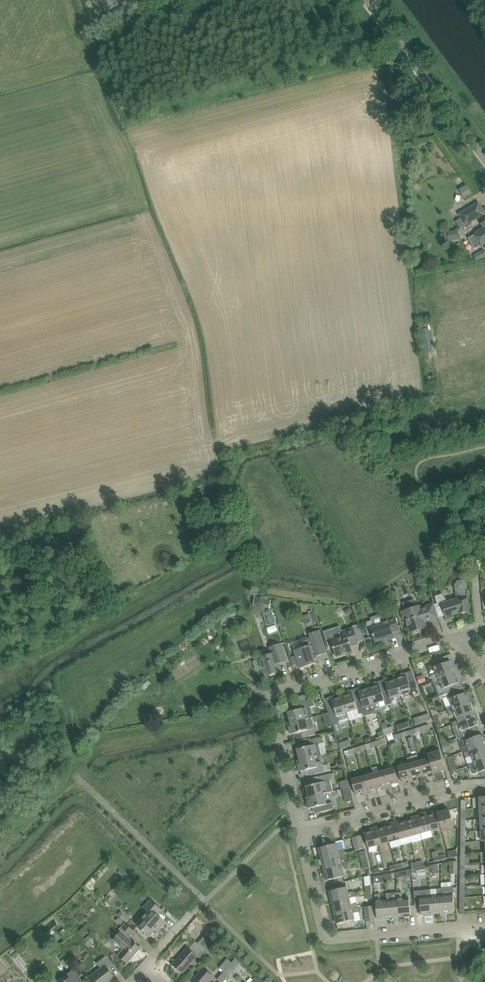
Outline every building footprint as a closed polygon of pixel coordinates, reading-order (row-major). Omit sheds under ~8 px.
[(106,11),(117,4),(115,0),(100,0),(106,11)] [(127,3),(131,9),(140,3),(145,0),(125,0),(127,3)] [(118,9),(109,15),(112,20),(121,14),(118,9)] [(461,188),(464,197),(472,194),(469,185),(461,188)] [(460,213),(467,224),(484,213),(484,211),(480,202),(460,213)] [(458,231),(447,232),(448,240),(459,238),(458,231)] [(475,237),(470,240),(474,247),(484,241),(484,231),(475,237)] [(474,256),(471,257),(475,263),(484,256),(484,248),(474,256)] [(423,353),(430,352),(426,329),(420,330),(423,353)] [(434,603),(439,618),(438,615),(444,613),(447,619),(454,617),(453,615),(459,613),(460,614),(469,613),(469,612),(466,584),(462,581),(458,582),(455,585),(456,598),(447,601),(443,593),(435,596),(437,603),(434,604),(434,603)] [(255,598),(254,606),(270,608),(271,600),(268,600),(269,596),(261,595),(261,597),(255,596),(255,598)] [(387,605),(390,615),(397,613),(393,603),(387,605)] [(438,618),(439,618),(434,603),(421,607),(420,605),(411,608),(410,606),(405,608),(406,609),(401,611),(404,620),(405,619),(410,633),(427,627),(425,621),(438,617),(438,618)] [(263,614),(267,626),(276,623),(272,611),(270,611),(270,609),(264,611),(265,613),(263,614)] [(400,630),(396,620),(395,617),(381,621),(382,623),(376,625),(375,622),(372,620),(367,622),(365,626),(368,636),(373,634),(375,642),(387,638),(387,640),(394,638),(392,632),(400,630)] [(359,624),(353,626),(353,627),(358,641),(364,639),(359,624)] [(358,641),(353,627),(342,631),(343,635),(338,636),(338,634),(334,632),(328,634),(326,638),(329,648),(333,646),(336,656),(352,651),(351,645),(358,643),(358,641)] [(326,653),(323,644),(319,630),(309,633),(311,638),(308,638),(307,637),(303,639),(304,642),(301,643),(303,647),(294,650),(300,668),(316,663),(314,657),(317,656),(326,653)] [(287,661),(284,651),(281,643),(270,647),(272,654),(259,658),(259,660),(254,661),(257,670),(262,669),(263,672),(266,671),(268,675),(282,671),(281,667),(278,666),(278,665),(279,663),(287,661)] [(431,675),(433,680),(459,670),(457,665),(455,664),(454,661),(452,660),(451,661),(449,655),(451,654),(434,661),(436,666),(434,667),(436,673),(431,675)] [(444,688),(447,694),(455,690),(464,687),(464,686),(461,688),(459,682),(460,682),(461,680),(460,677),(461,675),(459,670),(433,680),(434,685),(440,682),(442,689),(444,688)] [(396,679),(401,695),(411,692),(413,697),(420,695),(412,671),(403,674),(402,676),(402,677),(396,679)] [(424,675),(417,677),(419,684),(426,681),(424,675)] [(391,699),(391,698),(401,695),(396,679),(390,682),(389,680),(387,679),(379,681),(383,694),(389,692),(391,699)] [(369,688),(376,709),(381,707),(379,702),(384,701),(386,706),(389,705),(390,708),(394,707),(391,698),(391,699),(389,692),(383,694),(379,681),(376,682),(375,684),(376,686),(369,688)] [(357,709),(361,718),(377,713),(376,709),(369,688),(363,690),(362,688),(360,687),(358,688),(362,701),(356,703),(358,709),(357,709)] [(342,697),(349,718),(351,723),(361,720),(361,718),(357,709),(358,709),(356,703),(362,701),(358,688),(349,691),(348,693),(349,695),(342,697)] [(442,695),(448,712),(470,703),(466,692),(457,696),(455,690),(447,694),(442,695)] [(333,723),(349,718),(342,697),(336,699),(335,697),(333,696),(324,699),(327,708),(329,713),(333,723)] [(288,712),(291,722),(291,723),(312,718),(313,717),(311,707),(315,706),(313,699),(300,703),(301,709),(288,712)] [(470,703),(448,712),(450,716),(455,714),(458,720),(474,714),(470,703)] [(428,713),(414,718),(416,725),(430,720),(428,713)] [(458,720),(452,722),(454,727),(460,725),(463,734),(470,731),(470,728),(479,725),(477,721),(479,720),(477,714),(475,715),(474,714),(458,720)] [(316,734),(312,718),(291,723),(291,722),(288,723),(291,734),(301,732),(303,738),(316,734)] [(422,726),(424,733),(431,730),(428,724),(422,726)] [(383,730),(383,731),(385,735),(394,732),(392,726),(383,730)] [(439,736),(441,744),(448,742),(446,734),(439,736)] [(464,753),(484,745),(484,741),(482,734),(465,740),(464,736),(458,738),(464,753)] [(300,759),(317,755),(315,744),(324,743),(322,736),(309,740),(310,746),(297,749),(300,759)] [(352,746),(350,740),(339,743),(341,749),(352,746)] [(448,742),(441,744),(444,752),(452,749),(449,742),(448,742)] [(464,753),(466,758),(471,756),(474,762),(484,757),(484,745),(464,753)] [(431,753),(436,772),(445,770),(440,751),(431,753)] [(424,760),(428,774),(429,774),(429,777),(435,776),(434,773),(436,772),(431,753),(428,754),(429,759),(424,760)] [(316,763),(315,756),(300,760),(300,759),(297,760),(300,771),(310,769),(312,775),(325,772),(323,764),(320,762),(316,763)] [(474,762),(468,764),(472,774),(474,775),(478,773),(480,772),(484,770),(484,757),(474,762)] [(415,762),(419,777),(428,774),(424,760),(415,762)] [(407,765),(412,782),(418,780),(417,777),(419,777),(415,762),(407,765)] [(409,783),(412,782),(407,765),(398,767),(402,782),(408,780),(409,783)] [(383,771),(388,788),(393,787),(392,784),(398,783),(394,768),(383,771)] [(373,774),(377,788),(382,787),(383,790),(388,788),(383,771),(373,774)] [(306,786),(309,797),(324,793),(324,794),(333,791),(331,780),(333,780),(331,773),(318,777),(320,783),(306,786)] [(363,777),(367,794),(372,793),(371,790),(377,788),(373,774),(363,777)] [(362,796),(367,794),(363,777),(352,780),(353,785),(356,794),(362,793),(362,796)] [(354,800),(351,791),(350,787),(343,789),(346,802),(354,800)] [(327,804),(324,794),(324,793),(309,797),(306,797),(309,808),(319,806),(321,812),(334,809),(333,802),(327,804)] [(430,815),(428,816),(432,830),(434,829),(441,827),(438,813),(437,810),(432,811),(433,814),(430,815)] [(440,812),(438,813),(441,827),(443,832),(445,831),(455,829),(452,819),(449,810),(440,812)] [(420,815),(417,816),(422,833),(423,839),(433,836),(432,830),(428,816),(422,817),(421,814),(420,815)] [(412,820),(407,821),(410,836),(412,842),(412,843),(423,840),(423,839),(422,833),(417,816),(411,817),(412,820)] [(400,820),(395,822),(399,839),(401,845),(412,842),(410,836),(407,821),(402,823),(401,823),(400,820)] [(391,826),(386,827),(390,842),(391,848),(401,845),(399,839),(395,822),(392,822),(391,823),(391,826)] [(379,826),(374,827),(379,845),(388,842),(390,842),(386,827),(384,828),(380,829),(379,826)] [(370,831),(365,833),(365,834),(367,843),(369,848),(378,845),(379,845),(374,827),(373,828),(370,829),(370,831)] [(362,835),(352,838),(355,851),(365,848),(362,835)] [(319,848),(321,859),(345,853),(344,848),(338,850),(337,843),(319,848)] [(458,856),(456,850),(448,852),(449,858),(458,856)] [(358,861),(366,859),(364,852),(356,854),(358,861)] [(321,859),(324,869),(348,864),(345,853),(321,859)] [(461,865),(465,865),(470,865),(470,853),(465,853),(461,853),(461,865)] [(349,869),(348,864),(324,869),(326,880),(344,876),(343,870),(349,869)] [(438,864),(431,865),(432,874),(439,873),(438,864)] [(412,873),(427,870),(427,866),(424,865),(418,866),(412,868),(412,869),(412,873)] [(413,875),(412,873),(412,869),(397,872),(397,878),(413,875)] [(385,882),(385,881),(384,875),(374,877),(374,887),(379,886),(379,883),(385,882)] [(460,875),(460,888),(470,888),(470,886),(465,886),(465,875),(460,875)] [(329,891),(332,902),(355,896),(354,892),(348,893),(347,887),(329,891)] [(441,888),(443,913),(455,912),(453,887),(441,888)] [(431,895),(433,914),(443,913),(441,888),(436,889),(437,895),(431,895)] [(460,888),(460,900),(464,900),(465,889),(470,889),(470,888),(460,888)] [(421,915),(433,914),(431,895),(431,889),(426,890),(426,896),(420,896),(420,905),(421,915)] [(145,898),(148,895),(142,890),(139,893),(145,898)] [(387,899),(388,918),(399,917),(397,892),(386,893),(387,899)] [(397,892),(399,917),(411,916),(409,897),(403,898),(402,892),(397,892)] [(377,919),(388,918),(387,899),(381,900),(380,894),(375,894),(377,919)] [(332,902),(334,913),(358,907),(357,902),(351,904),(350,898),(355,897),(355,896),(332,902)] [(137,925),(142,930),(149,936),(159,926),(160,927),(165,922),(158,915),(162,910),(151,900),(143,908),(148,912),(137,925)] [(374,921),(373,911),(373,906),(365,907),(366,922),(374,921)] [(359,912),(358,907),(334,913),(337,924),(355,919),(353,913),(359,912)] [(118,955),(120,957),(127,964),(141,948),(129,938),(135,931),(125,923),(119,929),(121,931),(113,940),(123,949),(118,955)] [(83,936),(89,931),(85,927),(79,932),(83,936)] [(209,953),(214,947),(219,941),(208,932),(198,943),(206,950),(209,953)] [(188,947),(185,951),(172,965),(182,973),(190,964),(194,967),(201,959),(188,947)] [(93,981),(109,981),(115,977),(109,969),(114,965),(107,955),(97,963),(101,969),(90,977),(93,981)] [(72,965),(67,959),(66,958),(62,961),(63,962),(63,963),(67,968),(72,965)] [(224,972),(217,979),(220,981),(228,981),(226,980),(229,976),(230,976),(241,963),(236,958),(232,963),(224,972)] [(220,968),(224,972),(232,963),(228,959),(220,968)] [(214,976),(201,965),(196,969),(200,972),(191,981),(192,981),(208,981),(214,976)] [(74,971),(63,979),(66,981),(65,981),(82,981),(74,971)]
